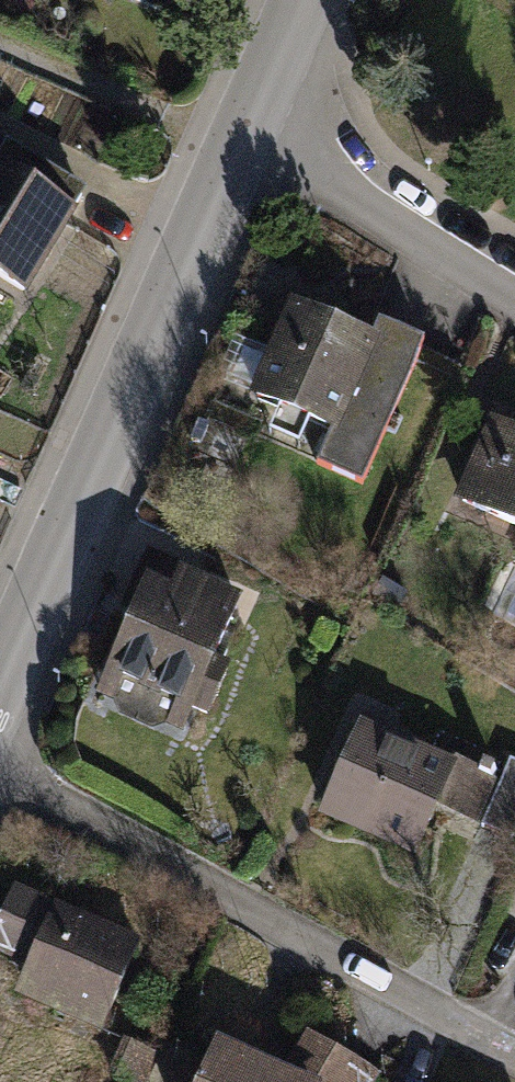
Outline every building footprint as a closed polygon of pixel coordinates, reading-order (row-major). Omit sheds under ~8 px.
[(81,214),(0,167),(0,282),(27,297),(81,214)] [(366,475),(427,339),(377,316),(370,331),(298,299),(257,388),(338,425),(324,456),(366,475)] [(491,411),(458,490),(514,514),(514,421),(491,411)] [(182,588),(157,578),(109,694),(190,726),(248,586),(192,563),(182,588)] [(463,762),(372,722),(334,811),(424,850),(463,762)] [(149,939),(25,884),(0,940),(0,945),(33,960),(21,988),(110,1027),(149,939)] [(285,1063),(224,1040),(207,1081),(375,1081),(382,1070),(311,1028),(285,1063)]
